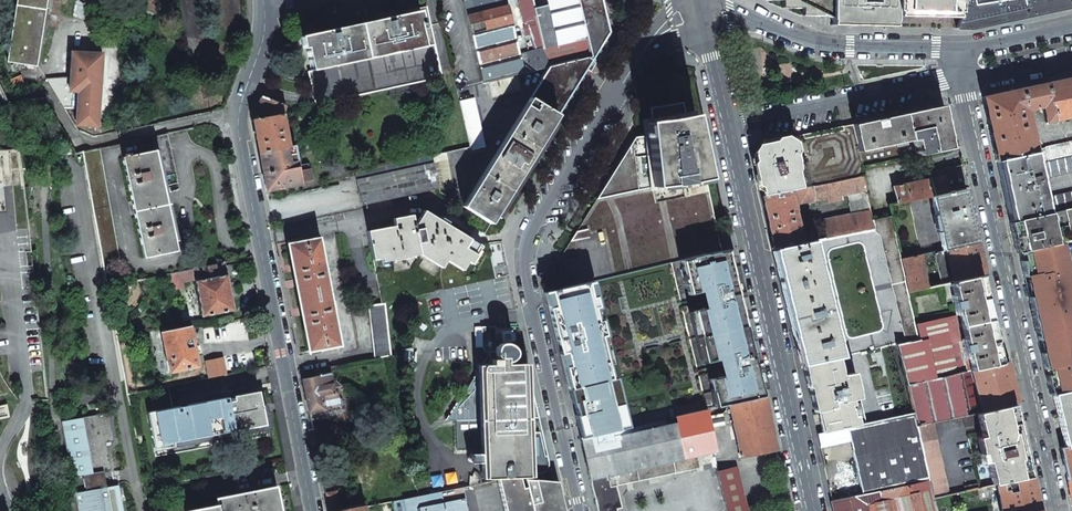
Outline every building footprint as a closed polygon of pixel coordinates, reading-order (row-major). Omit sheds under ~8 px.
[(47,0),(16,0),(7,62),(37,67),(47,0)] [(464,1),(467,14),(506,4),(505,0),(469,0),(464,1)] [(525,27),(538,24),(534,8),(533,0),(518,0),(525,27)] [(591,56),(549,66),(530,98),(558,116),(576,87),(590,64),(610,32),(602,0),(577,0),(591,56)] [(548,67),(549,66),(591,56),(577,0),(547,0),(548,4),(541,6),(534,8),(538,24),(544,46),(544,48),(548,67)] [(761,0),(782,1),(782,8),(802,9),(801,15),(812,16),(822,16),(832,18),(832,0),(761,0)] [(832,18),(836,21),(895,22),(895,18),(895,12),(896,0),(832,0),(832,18)] [(958,0),(896,0),(895,12),(958,14),(958,0)] [(955,28),(972,29),(1039,14),(1071,7),(1071,6),(1071,0),(965,0),(955,28)] [(506,4),(467,14),(472,35),(512,25),(506,4)] [(426,7),(396,13),(396,16),(416,11),(423,47),(434,45),(430,25),(426,7)] [(333,29),(303,36),(306,48),(311,71),(423,47),(416,11),(396,16),(387,17),(333,29)] [(895,22),(836,21),(832,18),(832,27),(871,27),(895,28),(895,22)] [(525,27),(524,27),(526,36),(531,34),(535,48),(544,46),(538,24),(525,27)] [(512,25),(472,35),(484,82),(489,81),(517,74),(524,73),(519,55),(512,25)] [(311,71),(308,72),(308,73),(315,105),(442,77),(434,45),(423,47),(311,71)] [(544,48),(519,55),(524,73),(548,67),(544,48)] [(77,108),(76,125),(97,126),(102,53),(71,51),(69,77),(68,91),(78,92),(77,108)] [(517,74),(489,81),(493,96),(521,90),(517,74)] [(5,80),(10,94),(24,88),(20,75),(5,80)] [(45,79),(64,110),(77,108),(78,92),(68,91),(69,77),(45,79)] [(1046,83),(1054,121),(1071,117),(1071,77),(1046,83)] [(1020,89),(982,97),(989,131),(996,161),(1036,153),(1027,110),(1042,107),(1045,123),(1054,121),(1046,83),(1020,89)] [(285,105),(261,96),(253,119),(283,114),(285,105)] [(474,98),(460,101),(471,151),(485,147),(474,98)] [(558,116),(530,98),(463,206),(490,224),(500,209),(519,179),(542,142),(558,116)] [(661,106),(650,107),(652,122),(685,116),(682,102),(670,105),(661,106)] [(942,106),(853,125),(858,151),(915,139),(919,156),(952,148),(942,106)] [(283,114),(253,119),(256,136),(259,153),(289,147),(283,114)] [(652,122),(644,122),(646,136),(652,187),(706,179),(701,156),(700,150),(698,144),(692,114),(685,116),(652,122)] [(798,175),(801,189),(861,176),(863,176),(861,167),(858,151),(853,125),(789,139),(792,141),(799,172),(798,175)] [(155,150),(163,187),(171,186),(178,184),(167,133),(152,136),(155,150)] [(646,136),(635,137),(625,153),(616,168),(606,184),(596,199),(652,187),(646,136)] [(762,189),(764,197),(781,193),(790,191),(795,190),(801,189),(798,175),(799,172),(792,141),(789,139),(761,145),(757,151),(753,157),(755,162),(760,188),(762,189)] [(289,147),(259,153),(263,172),(266,190),(309,182),(311,179),(308,164),(298,165),(295,146),(289,147)] [(82,151),(103,266),(119,263),(98,148),(82,151)] [(122,157),(143,257),(177,251),(163,187),(155,150),(122,157)] [(446,152),(431,156),(439,189),(439,192),(454,188),(446,152)] [(1036,153),(996,161),(1003,194),(1009,222),(1049,214),(1046,198),(1041,179),(1038,164),(1036,153)] [(431,156),(355,172),(359,193),(362,206),(439,189),(431,156)] [(1038,164),(1041,179),(1071,172),(1071,156),(1038,164)] [(880,164),(861,167),(863,176),(866,191),(870,212),(871,220),(892,216),(889,205),(880,164)] [(964,172),(946,176),(949,192),(964,189),(968,188),(964,172)] [(801,189),(795,190),(799,205),(848,195),(866,191),(863,176),(861,176),(801,189)] [(946,176),(892,188),(896,204),(931,196),(949,192),(946,176)] [(652,187),(596,199),(577,231),(576,232),(587,229),(589,238),(570,242),(563,253),(552,270),(556,290),(584,283),(673,263),(684,260),(721,251),(716,228),(706,179),(652,187)] [(949,192),(931,196),(942,250),(946,249),(976,243),(970,213),(964,189),(949,192)] [(764,197),(762,197),(768,224),(773,250),(788,247),(802,245),(790,191),(781,193),(764,197)] [(866,191),(848,195),(852,216),(870,212),(866,191)] [(1046,198),(1049,214),(1071,208),(1071,192),(1046,198)] [(896,204),(889,205),(892,216),(901,259),(920,255),(933,252),(942,250),(931,196),(896,204)] [(1049,214),(1057,244),(1062,243),(1071,240),(1071,208),(1049,214)] [(367,231),(373,260),(391,257),(392,261),(410,258),(409,253),(419,250),(427,255),(425,257),(434,262),(433,263),(441,268),(446,260),(462,270),(478,244),(424,211),(415,225),(414,225),(412,215),(393,219),(395,226),(367,231)] [(852,216),(824,222),(827,239),(873,229),(871,220),(870,212),(852,216)] [(1049,214),(1009,222),(1013,239),(1015,253),(1018,252),(1057,244),(1049,214)] [(892,216),(871,220),(873,229),(880,235),(907,343),(918,340),(907,292),(908,292),(901,259),(892,216)] [(587,229),(576,232),(574,235),(570,242),(589,238),(587,229)] [(815,242),(843,356),(881,348),(897,345),(907,343),(880,235),(873,229),(827,239),(815,242)] [(319,239),(288,245),(308,350),(339,345),(319,239)] [(373,260),(381,304),(450,289),(495,278),(488,245),(488,242),(478,244),(462,270),(446,260),(441,268),(433,263),(434,262),(425,257),(427,255),(419,250),(409,253),(410,258),(392,261),(391,257),(373,260)] [(802,245),(788,247),(816,362),(838,357),(843,356),(815,242),(802,245)] [(976,243),(946,249),(953,283),(981,277),(987,275),(983,257),(980,242),(976,243)] [(1018,252),(1019,260),(1025,285),(1046,378),(1049,394),(1052,394),(1071,389),(1071,288),(1062,243),(1057,244),(1018,252)] [(773,250),(792,324),(802,365),(805,364),(816,362),(788,247),(773,250)] [(584,283),(556,290),(547,292),(558,339),(582,437),(617,430),(675,417),(707,410),(729,405),(764,397),(728,249),(721,251),(684,260),(673,263),(584,283)] [(942,250),(933,252),(941,285),(952,283),(953,283),(946,249),(942,250)] [(920,255),(901,259),(908,292),(928,288),(920,255)] [(182,271),(184,282),(196,280),(228,275),(226,265),(225,262),(182,271)] [(174,284),(176,289),(185,287),(184,282),(182,271),(168,274),(170,285),(174,284)] [(196,280),(203,315),(235,309),(228,275),(196,280)] [(953,283),(952,283),(964,340),(971,370),(1001,363),(997,343),(991,319),(987,299),(981,277),(953,283)] [(107,287),(108,294),(138,287),(137,281),(128,282),(107,287)] [(381,304),(369,305),(375,359),(391,356),(385,304),(381,304)] [(190,327),(186,308),(179,309),(182,328),(190,327)] [(907,343),(897,345),(907,384),(971,370),(964,340),(960,340),(954,315),(916,324),(919,340),(918,340),(907,343)] [(182,328),(168,331),(162,333),(169,372),(198,366),(190,327),(182,328)] [(480,328),(481,365),(500,365),(499,358),(498,357),(496,355),(495,352),(495,350),(495,349),(495,348),(496,347),(496,346),(497,345),(498,344),(495,336),(495,327),(480,328)] [(498,357),(499,358),(500,365),(506,365),(506,361),(508,361),(510,361),(511,360),(513,359),(514,357),(515,356),(515,354),(516,353),(516,351),(515,349),(512,346),(510,344),(508,343),(503,343),(500,343),(498,344),(497,345),(496,346),(496,347),(495,348),(495,349),(495,350),(495,352),(496,355),(498,357)] [(843,356),(838,357),(842,375),(854,373),(865,423),(895,416),(881,348),(843,356)] [(523,350),(516,351),(516,353),(515,354),(515,356),(514,357),(513,359),(511,360),(510,361),(508,361),(506,361),(506,365),(525,364),(526,364),(523,350)] [(813,394),(815,405),(819,404),(823,423),(824,423),(826,431),(847,427),(865,423),(854,373),(842,375),(838,357),(816,362),(805,364),(807,374),(809,374),(813,393),(813,394)] [(208,378),(226,375),(224,367),(223,359),(205,362),(208,378)] [(1001,363),(971,370),(981,412),(1018,403),(1012,381),(1007,362),(1001,363)] [(482,378),(478,378),(480,420),(483,420),(486,478),(496,478),(523,477),(528,476),(526,417),(525,364),(506,365),(500,365),(481,365),(482,378)] [(525,364),(526,417),(539,418),(530,380),(526,364),(525,364)] [(971,370),(907,384),(913,413),(916,426),(933,422),(964,416),(981,412),(971,370)] [(330,373),(302,379),(306,399),(310,420),(326,417),(325,413),(340,410),(336,391),(334,392),(332,381),(330,373)] [(478,378),(473,378),(460,400),(446,421),(480,420),(478,378)] [(336,380),(332,381),(334,392),(336,391),(346,390),(336,380)] [(1052,394),(1064,446),(1071,445),(1071,389),(1052,394)] [(259,391),(147,412),(156,456),(219,445),(217,434),(245,428),(247,439),(257,437),(267,435),(259,391)] [(729,405),(740,458),(776,450),(765,397),(764,397),(729,405)] [(10,416),(8,403),(0,405),(0,419),(10,416)] [(981,412),(964,416),(966,426),(979,423),(982,436),(977,437),(980,453),(983,453),(985,462),(987,462),(992,485),(996,484),(1033,476),(1028,453),(1018,403),(981,412)] [(676,423),(620,435),(621,436),(606,439),(614,474),(671,461),(695,455),(716,451),(711,428),(708,416),(707,410),(675,417),(676,423)] [(62,422),(72,477),(82,475),(85,491),(75,493),(78,510),(123,510),(118,485),(106,487),(103,470),(110,469),(105,442),(113,440),(108,413),(62,422)] [(722,413),(708,416),(711,428),(724,426),(722,413)] [(850,441),(862,495),(929,481),(916,426),(913,413),(895,416),(865,423),(847,427),(850,441)] [(933,422),(916,426),(929,481),(932,497),(948,494),(933,422)] [(816,433),(820,447),(850,441),(847,427),(826,431),(816,433)] [(615,485),(613,474),(614,474),(606,439),(621,436),(620,435),(618,436),(617,430),(582,437),(579,438),(597,510),(622,510),(615,485)] [(1060,448),(1064,465),(1067,481),(1071,480),(1071,445),(1064,446),(1060,448)] [(695,455),(671,461),(673,472),(698,467),(695,455)] [(615,485),(673,472),(671,461),(614,474),(613,474),(615,485)] [(737,466),(717,471),(727,510),(748,510),(737,466)] [(476,471),(473,470),(473,476),(470,474),(469,485),(482,482),(481,478),(479,474),(476,471)] [(996,484),(1002,510),(1032,510),(1040,509),(1036,492),(1033,476),(996,484)] [(505,510),(531,510),(523,479),(523,477),(496,478),(505,510)] [(523,479),(531,510),(563,510),(560,498),(557,485),(556,482),(523,479)] [(831,501),(833,510),(935,510),(932,497),(929,481),(862,495),(831,501)] [(275,501),(272,486),(216,498),(218,505),(185,510),(277,510),(275,501)] [(325,494),(328,510),(331,510),(340,509),(336,492),(325,494)]
